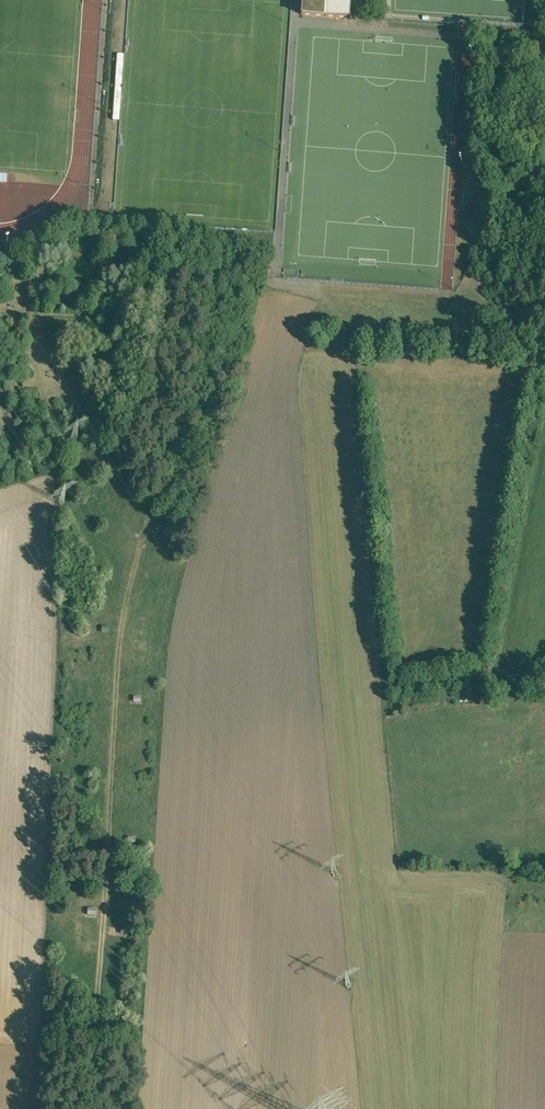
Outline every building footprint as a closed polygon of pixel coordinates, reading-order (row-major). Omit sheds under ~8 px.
[(301,15),(325,17),(326,0),(302,0),(301,15)] [(325,17),(348,18),(349,2),(348,1),(348,0),(326,0),(325,17)] [(535,61),(542,72),(544,70),(544,54),(535,61)]
